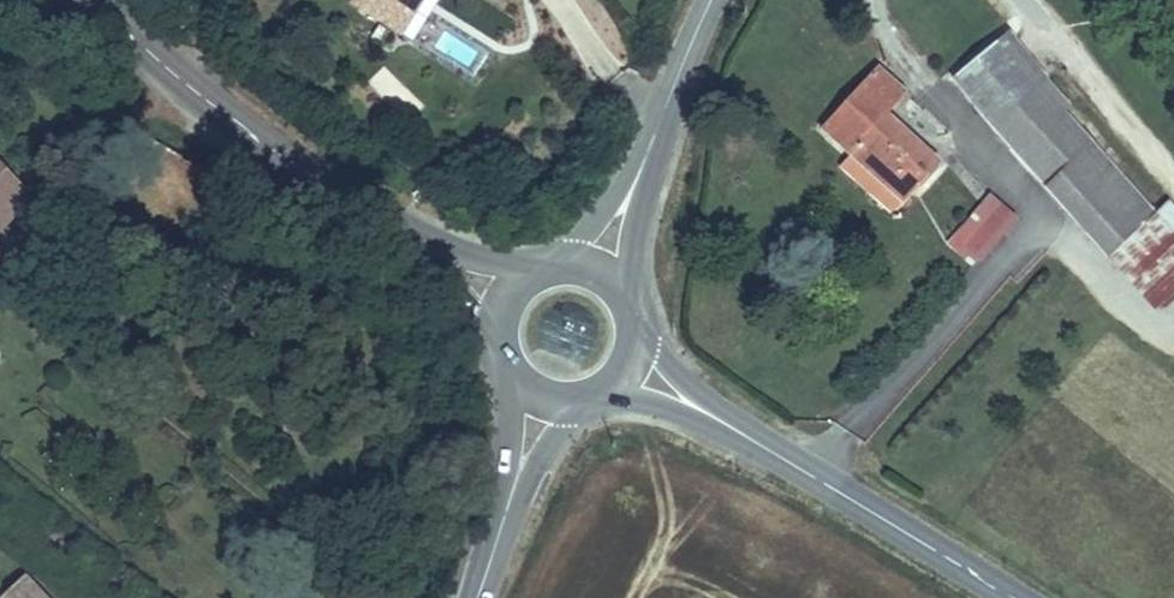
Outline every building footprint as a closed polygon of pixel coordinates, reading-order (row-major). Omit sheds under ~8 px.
[(389,14),(399,1),(399,0),(370,0),(389,14)] [(955,78),(1058,195),(1102,157),(1063,112),(1069,107),(1005,34),(955,78)] [(878,70),(824,129),(903,202),(937,164),(885,117),(906,94),(878,70)] [(1102,157),(1058,195),(1111,254),(1115,251),(1155,216),(1102,157)] [(34,196),(0,162),(0,231),(34,196)] [(996,211),(992,198),(955,238),(966,248),(957,257),(969,268),(977,259),(981,262),(1013,227),(996,211)] [(1162,303),(1173,292),(1173,207),(1170,202),(1155,216),(1115,251),(1162,303)] [(2,597),(45,597),(25,576),(2,597)]
